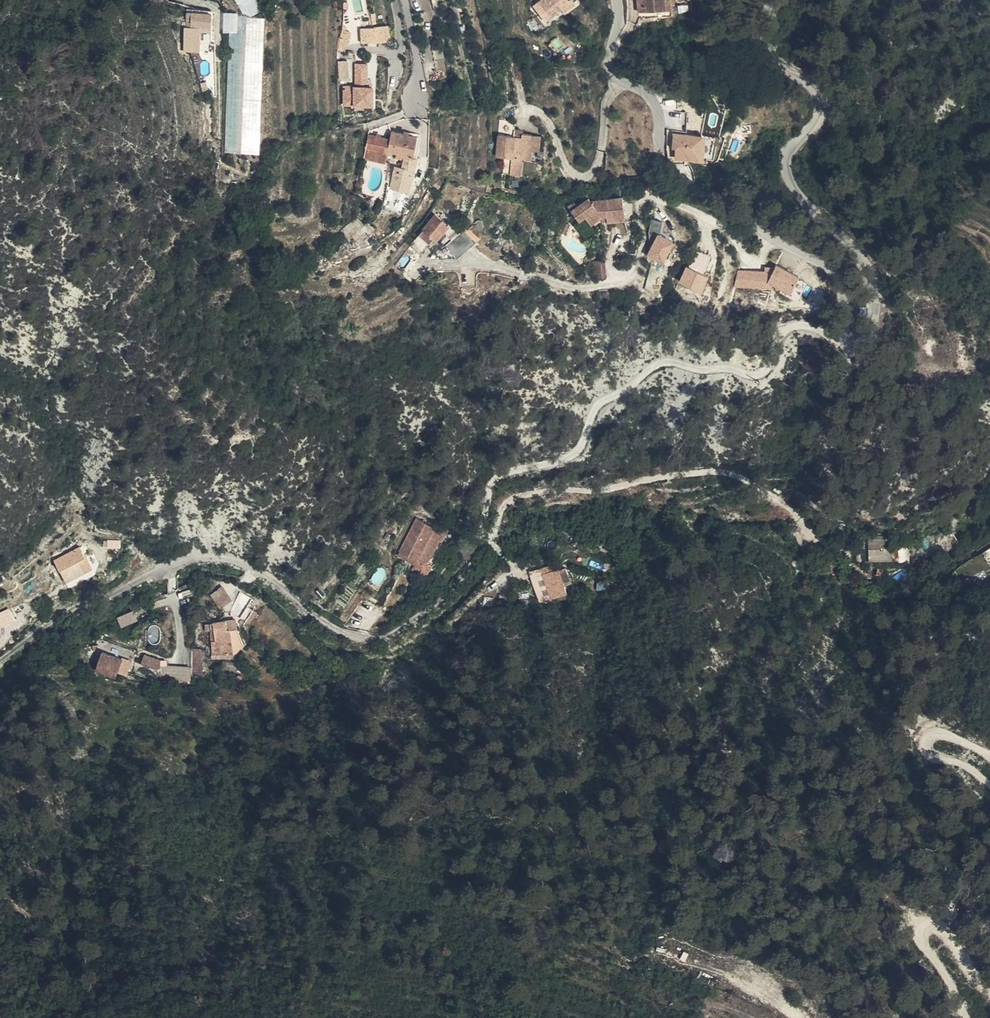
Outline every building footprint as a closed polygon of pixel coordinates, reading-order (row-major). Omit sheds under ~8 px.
[(432,11),(428,0),(416,0),(420,14),(432,11)] [(571,0),(543,0),(534,8),(546,22),(562,10),(564,12),(575,4),(571,0)] [(664,0),(643,0),(645,12),(666,9),(664,0)] [(671,14),(670,0),(664,0),(666,9),(645,12),(645,18),(671,14)] [(210,29),(211,15),(185,13),(184,28),(210,29)] [(231,19),(225,152),(257,153),(263,21),(231,19)] [(531,30),(537,27),(534,20),(528,24),(531,30)] [(388,27),(360,29),(361,43),(389,41),(388,27)] [(210,29),(184,28),(183,52),(199,53),(199,33),(210,33),(210,29)] [(339,59),(340,78),(352,78),(351,58),(339,59)] [(355,65),(355,84),(367,84),(367,65),(355,65)] [(353,108),(353,88),(343,88),(343,108),(353,108)] [(372,108),(372,88),(353,88),(353,108),(372,108)] [(529,151),(530,136),(512,135),(512,124),(496,123),(496,160),(503,160),(503,176),(520,176),(520,161),(529,160),(529,151)] [(387,154),(396,155),(413,158),(417,137),(392,133),(388,126),(370,131),(369,136),(366,150),(387,154)] [(700,159),(701,135),(673,134),(673,144),(676,144),(676,149),(676,158),(700,159)] [(366,150),(364,160),(386,163),(387,154),(366,150)] [(410,193),(417,159),(416,159),(413,158),(396,155),(395,159),(403,161),(397,190),(410,193)] [(607,214),(607,220),(625,219),(623,196),(592,198),(590,195),(579,203),(576,200),(569,205),(580,219),(586,214),(592,221),(602,215),(607,214)] [(385,216),(381,214),(375,221),(366,226),(372,233),(377,227),(385,216)] [(423,230),(410,246),(420,255),(435,238),(437,240),(449,225),(435,214),(423,229),(423,230)] [(363,225),(358,218),(343,231),(349,238),(350,237),(363,225)] [(651,228),(661,230),(662,220),(652,219),(651,228)] [(480,221),(477,222),(475,223),(474,225),(475,228),(476,230),(478,231),(481,231),(483,229),(484,226),(483,224),(482,222),(480,221)] [(352,239),(358,247),(372,233),(366,226),(365,227),(352,239)] [(468,227),(446,241),(455,255),(478,241),(468,227)] [(658,237),(647,256),(662,265),(674,245),(658,237)] [(604,258),(594,261),(597,278),(608,276),(604,258)] [(764,273),(737,271),(734,287),(771,289),(772,286),(790,295),(798,278),(776,266),(774,269),(764,268),(764,273)] [(687,268),(680,283),(702,294),(709,279),(687,268)] [(418,537),(422,539),(428,541),(418,559),(419,560),(428,565),(439,542),(438,542),(442,533),(434,530),(434,528),(424,523),(418,537)] [(415,540),(409,536),(403,547),(410,551),(415,540)] [(428,541),(422,539),(412,558),(417,562),(419,560),(418,559),(428,541)] [(475,550),(466,545),(462,553),(472,559),(475,550)] [(902,560),(901,548),(868,549),(868,560),(895,559),(895,560),(902,560)] [(868,560),(868,549),(858,549),(859,560),(868,560)] [(94,570),(95,572),(108,569),(105,555),(93,559),(93,565),(94,570)] [(419,560),(417,562),(413,571),(422,576),(428,565),(419,560)] [(565,569),(543,576),(551,600),(553,599),(554,603),(568,598),(563,583),(569,581),(565,569)] [(965,594),(969,599),(976,594),(968,580),(960,584),(965,594)] [(225,585),(212,592),(219,608),(233,601),(225,585)] [(268,613),(263,607),(253,618),(258,623),(268,613)] [(122,625),(139,619),(135,610),(118,615),(122,625)] [(240,629),(239,620),(224,619),(223,651),(243,651),(243,629),(240,629)] [(249,619),(239,620),(240,629),(243,629),(249,629),(249,619)] [(192,648),(192,675),(203,674),(203,648),(192,648)] [(142,663),(159,669),(163,659),(146,653),(142,663)] [(118,673),(122,664),(112,661),(109,670),(118,673)] [(192,679),(191,663),(161,666),(163,682),(192,679)]
